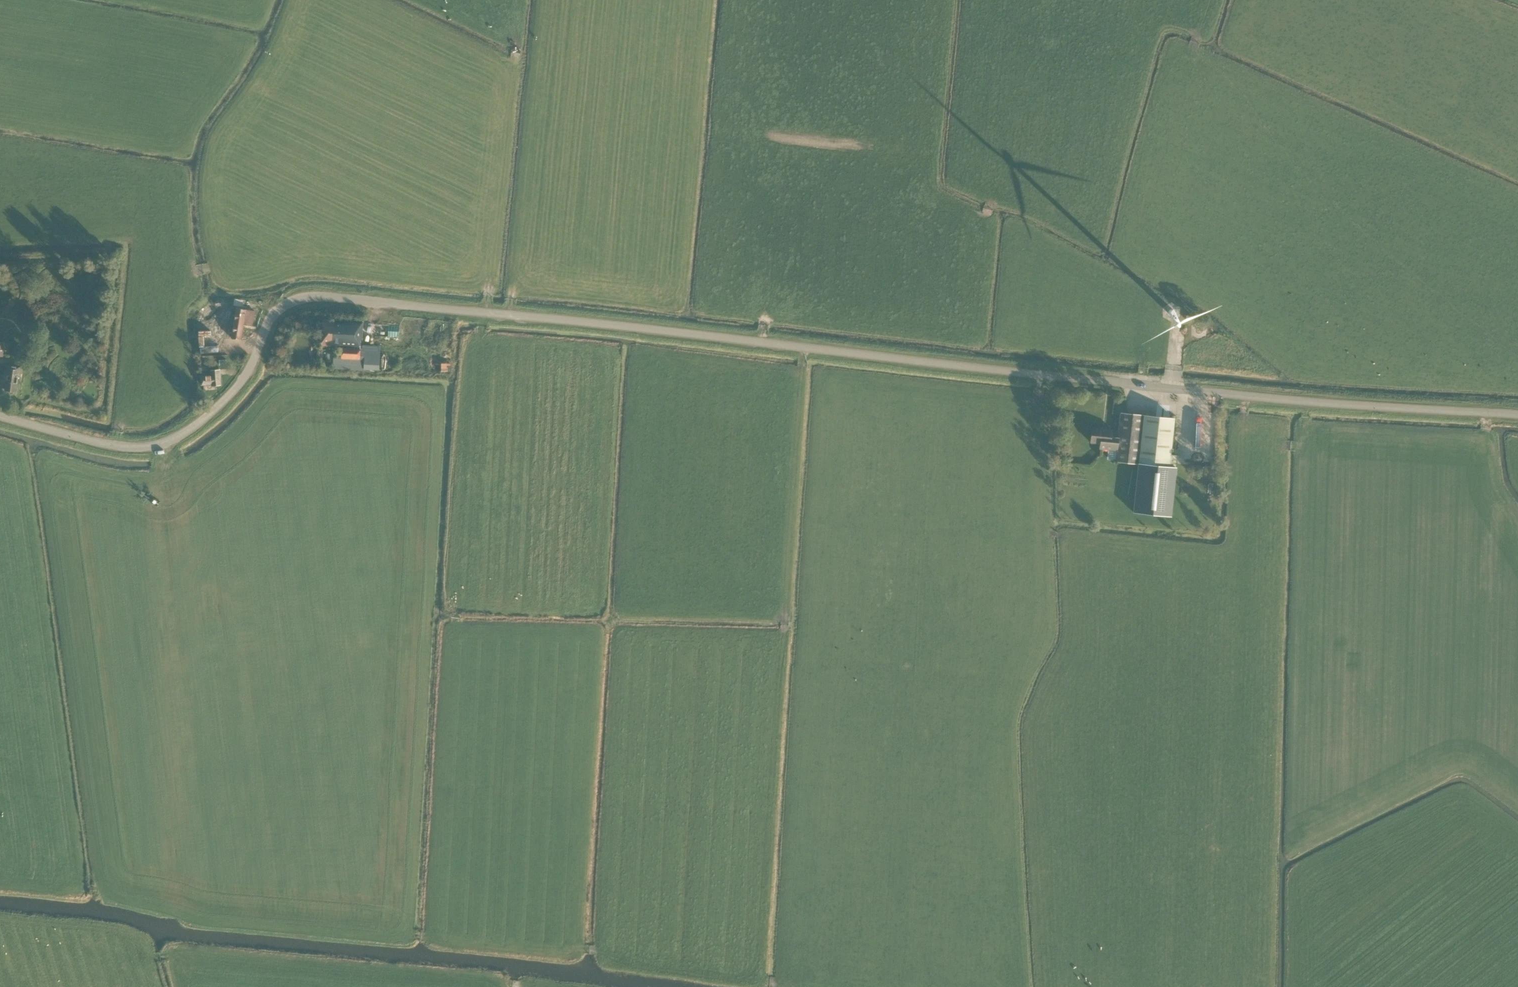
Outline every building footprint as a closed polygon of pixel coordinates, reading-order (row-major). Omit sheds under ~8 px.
[(247,307),(248,300),(234,298),(233,305),(247,307)] [(251,326),(254,311),(236,308),(231,337),(241,339),(243,325),(251,326)] [(362,340),(363,321),(323,319),(321,342),(321,345),(331,346),(331,344),(342,345),(340,369),(359,370),(359,367),(364,368),(364,369),(379,369),(380,359),(365,358),(364,360),(359,360),(360,340),(362,340)] [(376,321),(376,334),(400,335),(400,322),(376,321)] [(21,376),(22,365),(7,363),(5,374),(7,375),(5,389),(16,391),(18,376),(21,376)] [(220,384),(220,369),(211,370),(211,376),(201,376),(201,385),(212,384),(212,385),(220,384)] [(1176,468),(1174,467),(1176,454),(1170,454),(1173,418),(1120,413),(1118,438),(1111,437),(1112,429),(1092,427),(1091,442),(1101,443),(1100,448),(1117,450),(1116,461),(1138,463),(1133,512),(1171,516),(1176,468)]
